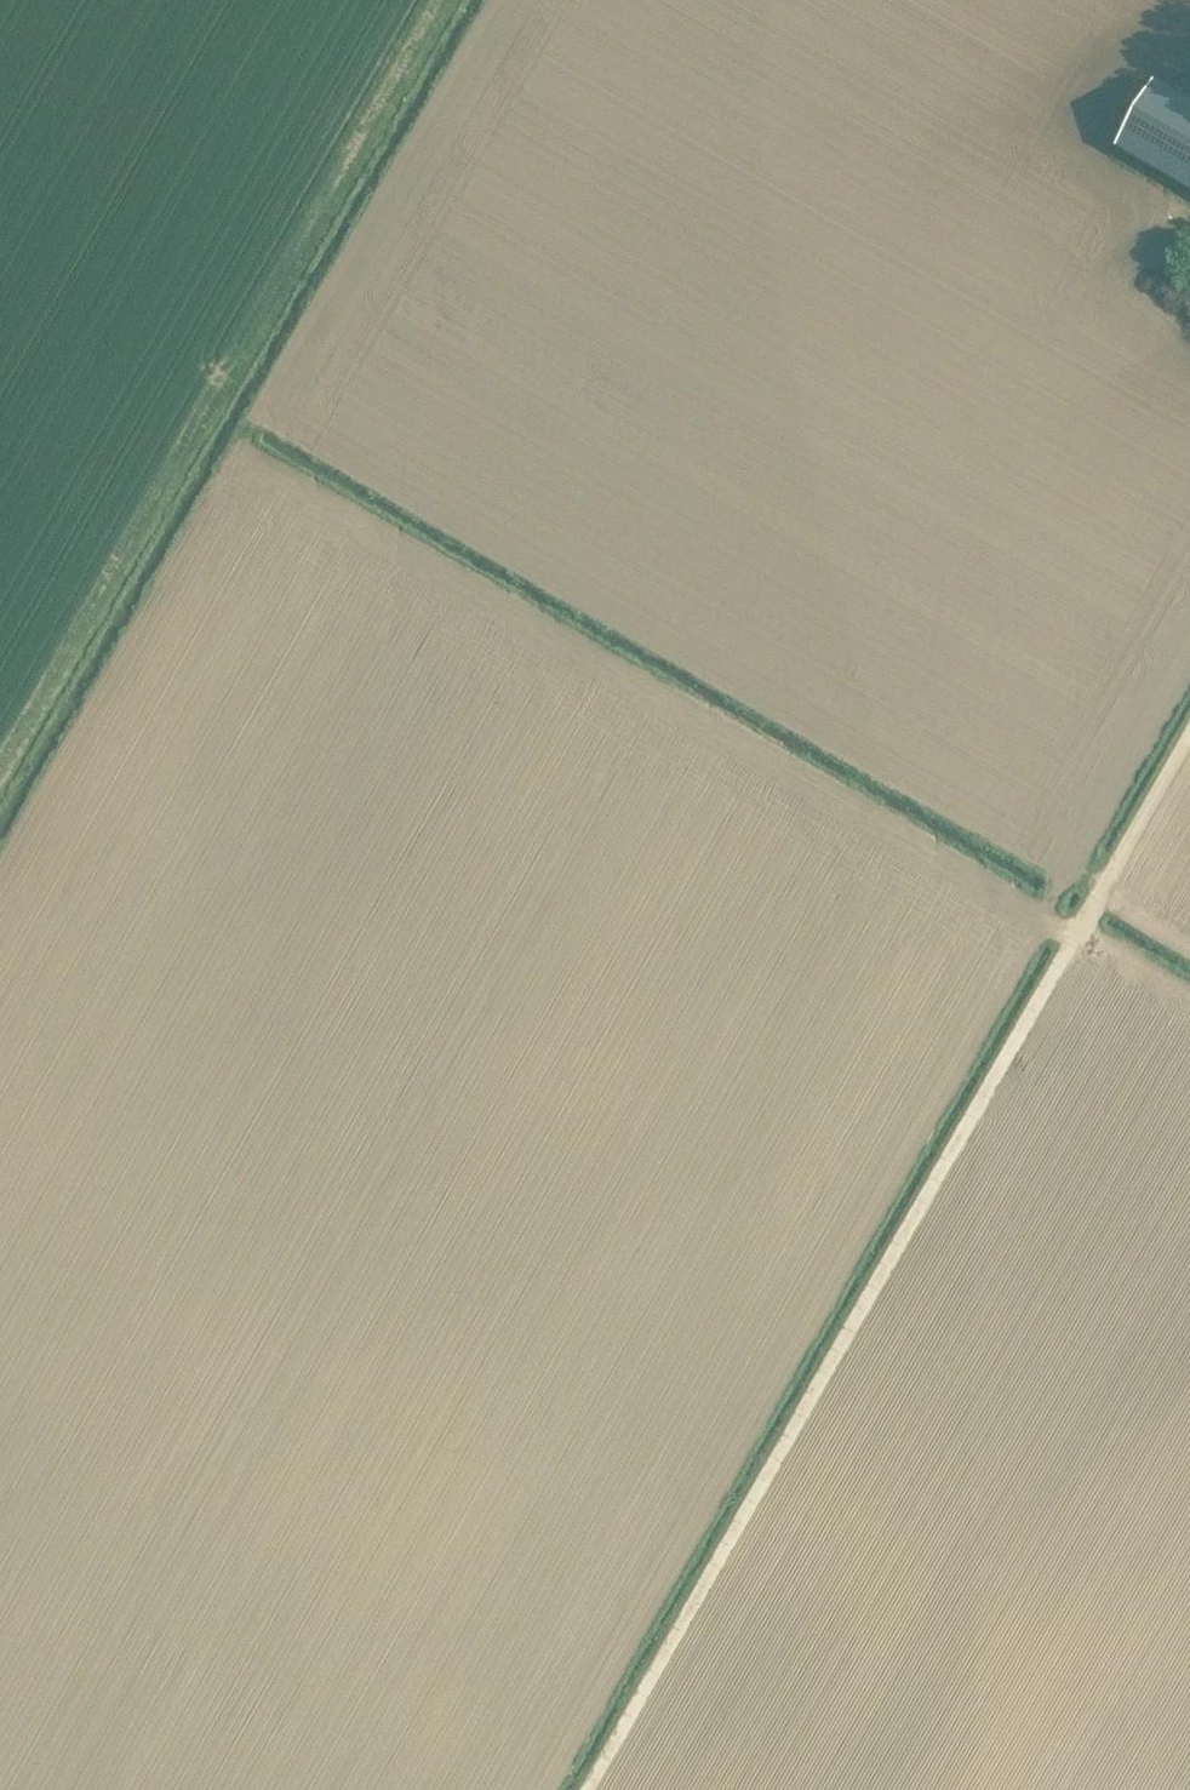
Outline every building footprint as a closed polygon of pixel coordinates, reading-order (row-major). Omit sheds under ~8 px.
[(1150,77),(1189,100),(1189,8),(1150,77)] [(1150,77),(1112,143),(1189,188),(1189,100),(1150,77)]
